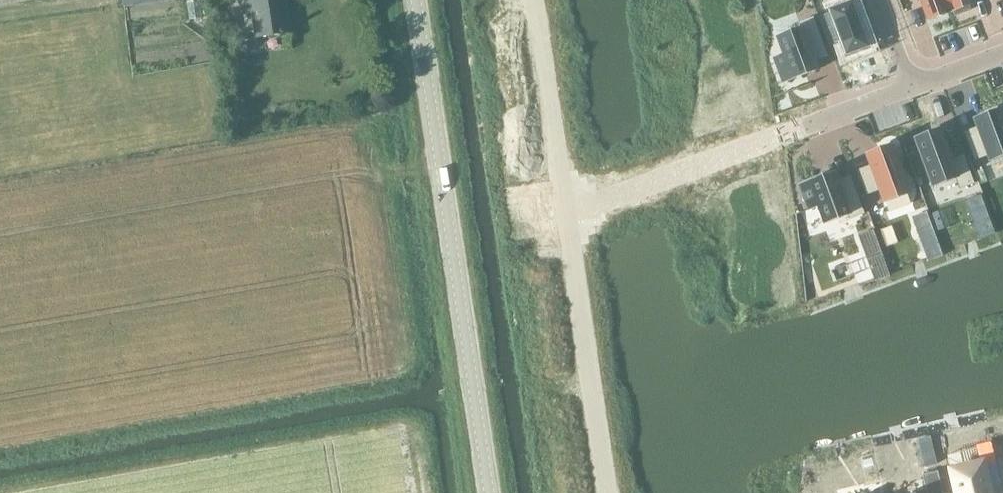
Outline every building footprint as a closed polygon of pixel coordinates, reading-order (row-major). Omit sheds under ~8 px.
[(241,7),(251,6),(255,39),(289,34),(284,0),(240,0),(241,7)] [(927,22),(949,14),(944,0),(919,0),(927,22)] [(949,14),(954,12),(955,16),(970,11),(969,7),(972,5),(970,0),(944,0),(949,14)] [(830,14),(819,18),(829,46),(840,42),(846,56),(868,48),(851,3),(829,11),(830,14)] [(783,56),(774,59),(783,83),(818,70),(815,62),(827,57),(813,19),(800,24),(802,29),(776,38),(783,56)] [(357,97),(354,101),(355,105),(358,108),(363,107),(365,103),(365,99),(361,96),(357,97)] [(965,133),(975,160),(987,156),(989,162),(1002,157),(1002,109),(974,120),(977,129),(965,133)] [(918,138),(914,140),(922,160),(932,188),(956,179),(960,189),(973,184),(963,157),(951,161),(940,130),(918,138)] [(870,167),(858,171),(867,195),(879,191),(883,203),(904,196),(909,194),(900,171),(891,146),(866,155),(870,167)] [(835,173),(799,186),(808,210),(817,207),(824,225),(848,215),(850,219),(863,214),(850,177),(838,182),(835,173)] [(992,187),(989,177),(978,181),(982,191),(992,187)] [(981,197),(966,202),(979,239),(994,233),(981,197)] [(927,215),(913,220),(920,240),(928,261),(942,256),(934,235),(927,215)] [(872,230),(858,235),(866,257),(875,282),(889,277),(880,252),(872,230)] [(947,455),(956,492),(989,492),(988,489),(999,486),(989,445),(977,448),(947,455)] [(932,453),(921,456),(923,467),(935,464),(932,453)] [(938,472),(923,476),(927,492),(943,492),(938,472)] [(837,491),(838,492),(866,492),(864,485),(837,491)]
